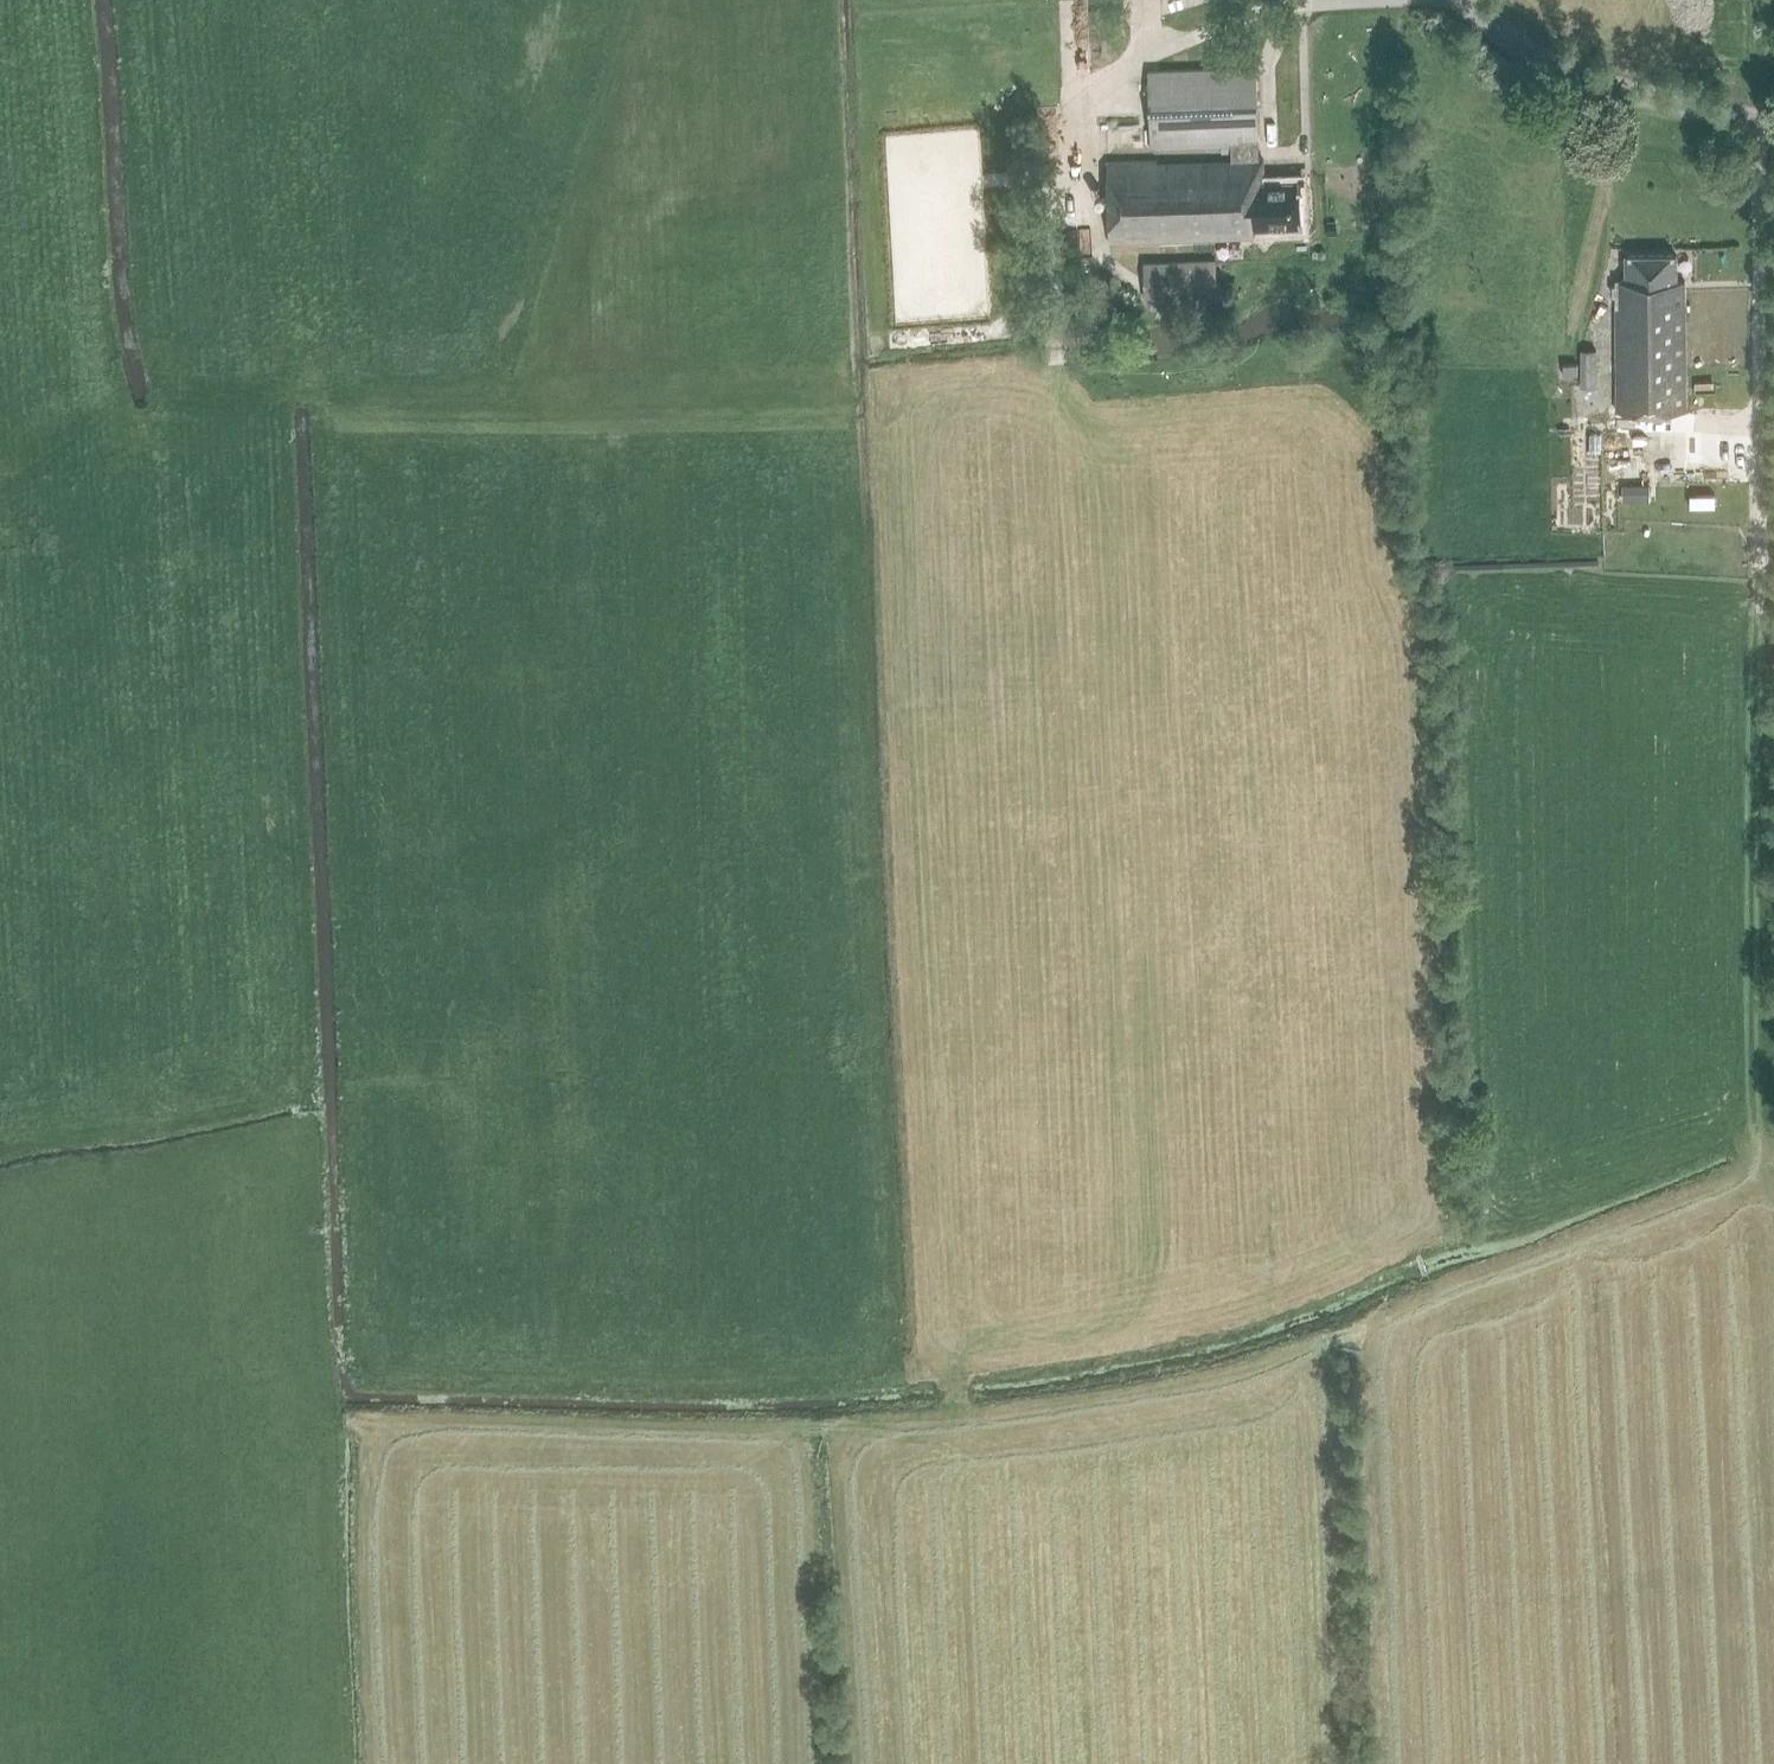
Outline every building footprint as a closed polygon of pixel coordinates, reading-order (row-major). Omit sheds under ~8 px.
[(1252,229),(1300,227),(1297,182),(1262,183),(1262,160),(1257,160),(1254,66),(1146,69),(1149,147),(1229,144),(1229,161),(1155,163),(1155,159),(1105,161),(1108,242),(1252,237),(1252,229)] [(1617,411),(1685,410),(1684,281),(1676,281),(1675,256),(1625,256),(1625,281),(1615,281),(1615,286),(1612,286),(1612,297),(1616,297),(1617,411)] [(1215,257),(1143,258),(1144,296),(1215,295),(1215,257)] [(1596,387),(1596,350),(1580,350),(1580,387),(1596,387)]
